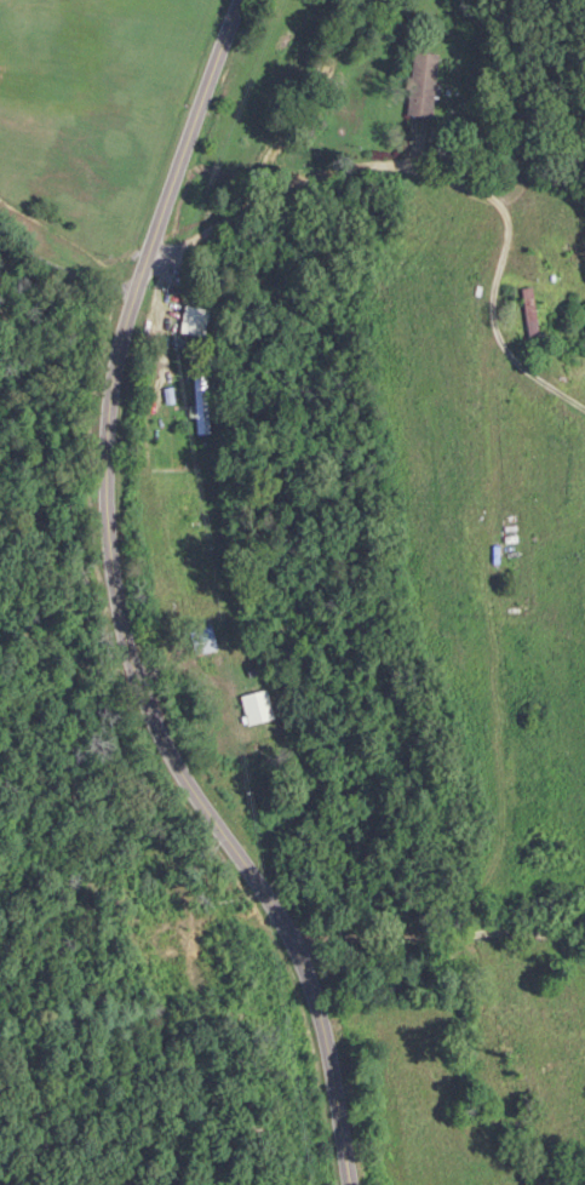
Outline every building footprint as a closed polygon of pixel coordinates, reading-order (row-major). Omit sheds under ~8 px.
[(433,54),(408,54),(406,118),(431,119),(433,54)] [(521,289),(521,341),(534,341),(534,289),(521,289)] [(201,338),(205,311),(181,307),(177,335),(201,338)] [(205,436),(205,376),(192,376),(192,436),(205,436)] [(215,653),(211,629),(189,632),(192,656),(215,653)] [(240,698),(246,728),(272,722),(266,693),(240,698)]
